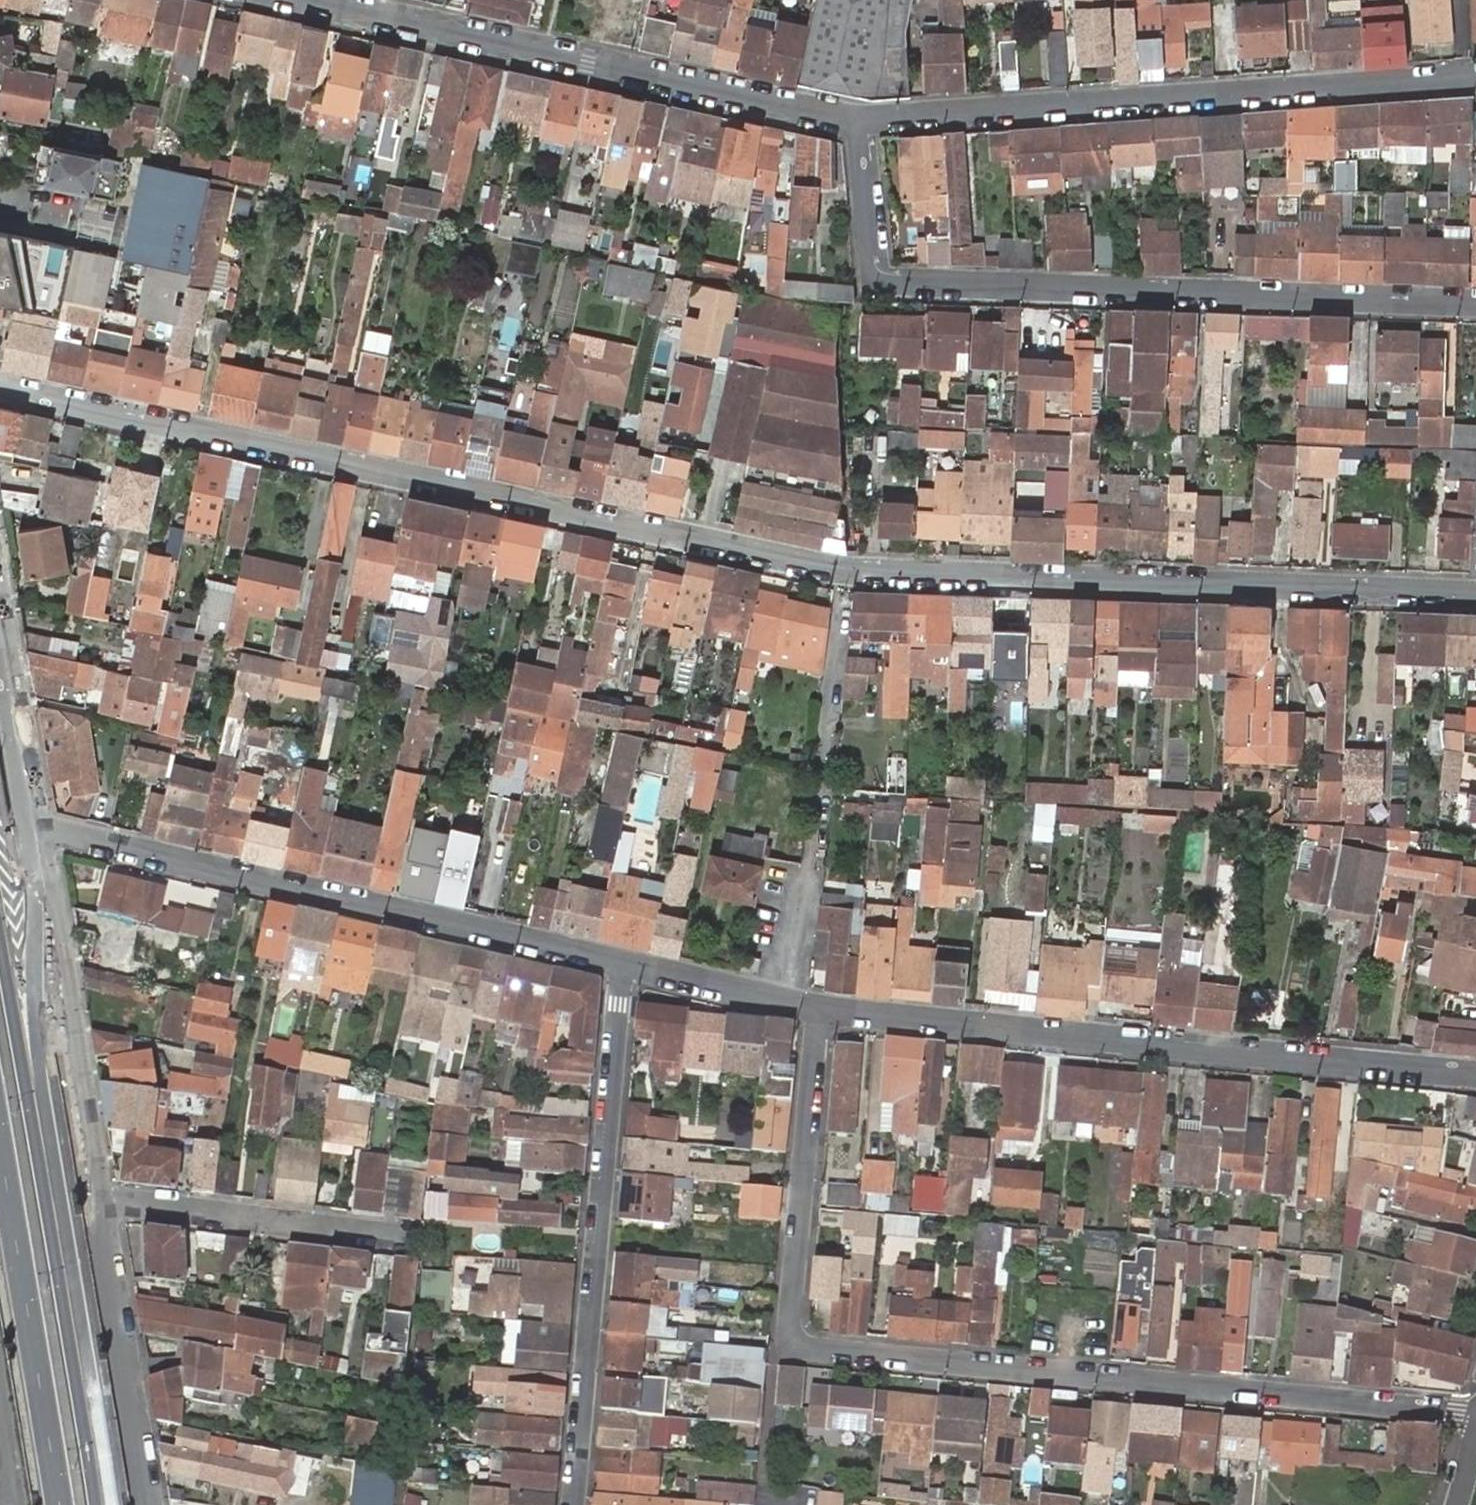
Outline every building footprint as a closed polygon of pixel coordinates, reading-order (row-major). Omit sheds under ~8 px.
[(6,11),(40,18),(44,0),(8,0),(6,11)] [(106,0),(70,0),(65,20),(100,27),(106,0)] [(158,0),(106,0),(100,27),(99,32),(148,43),(158,0)] [(148,43),(175,49),(186,0),(158,0),(148,43)] [(192,0),(186,0),(175,49),(181,51),(176,74),(195,78),(201,56),(213,5),(192,0)] [(466,10),(529,24),(534,0),(469,0),(466,10)] [(714,66),(722,31),(729,0),(682,0),(676,26),(666,24),(659,54),(714,66)] [(714,66),(739,72),(749,28),(755,0),(736,0),(734,8),(730,7),(724,31),(722,31),(714,66)] [(875,40),(840,33),(847,0),(815,0),(808,31),(799,71),(858,84),(855,98),(864,100),(912,97),(906,39),(915,0),(884,0),(875,40)] [(840,33),(875,40),(884,0),(847,0),(840,33)] [(970,86),(969,76),(964,77),(961,34),(966,33),(964,0),(942,0),(944,20),(945,34),(938,35),(937,24),(921,24),(922,36),(924,90),(959,89),(958,87),(970,86)] [(1113,63),(1109,0),(1076,0),(1080,65),(1113,63)] [(1122,83),(1142,82),(1141,69),(1136,0),(1116,0),(1122,83)] [(1141,69),(1166,68),(1161,5),(1161,0),(1136,0),(1141,69)] [(1367,67),(1364,29),(1364,25),(1364,19),(1327,22),(1326,3),(1326,0),(1311,0),(1311,2),(1312,4),(1313,31),(1314,50),(1316,71),(1367,67)] [(1414,43),(1452,40),(1449,0),(1411,0),(1414,43)] [(1161,5),(1166,68),(1184,66),(1181,27),(1181,23),(1187,22),(1187,26),(1211,25),(1210,1),(1161,5)] [(1285,52),(1314,50),(1313,31),(1312,4),(1311,2),(1282,4),(1285,52)] [(1285,52),(1282,4),(1237,7),(1240,55),(1285,52)] [(272,65),(282,20),(243,11),(239,27),(233,57),(272,65)] [(1364,25),(1404,22),(1403,11),(1363,13),(1364,19),(1364,25)] [(63,34),(65,24),(55,22),(49,52),(11,44),(6,20),(0,21),(0,60),(1,63),(2,63),(17,66),(54,75),(62,38),(63,34)] [(303,25),(282,20),(272,65),(270,74),(285,77),(283,88),(288,89),(303,25)] [(641,50),(650,52),(657,22),(648,20),(641,50)] [(227,82),(231,66),(233,57),(239,27),(214,21),(205,59),(211,60),(209,66),(207,78),(227,82)] [(650,52),(659,54),(666,24),(657,22),(650,52)] [(1367,67),(1407,64),(1404,22),(1364,25),(1364,29),(1367,67)] [(749,28),(739,72),(796,84),(799,71),(808,31),(775,24),(773,33),(749,28)] [(325,30),(303,25),(288,89),(285,102),(304,106),(307,96),(309,97),(313,82),(314,82),(325,30)] [(1048,88),(1069,87),(1065,30),(1045,32),(1048,88)] [(68,81),(77,41),(62,38),(54,75),(63,76),(62,84),(59,98),(65,99),(68,81)] [(1003,75),(1019,74),(1017,40),(1001,41),(1003,75)] [(400,46),(376,41),(371,62),(363,97),(378,100),(381,89),(390,91),(400,46)] [(426,52),(400,46),(390,91),(388,102),(381,134),(391,136),(397,104),(413,107),(426,52)] [(176,74),(181,51),(175,49),(167,83),(193,88),(195,78),(176,74)] [(371,62),(335,54),(324,104),(319,125),(355,132),(363,97),(371,62)] [(451,57),(434,54),(428,80),(445,84),(451,57)] [(270,74),(272,65),(233,57),(231,66),(270,74)] [(474,63),(451,57),(445,84),(432,136),(425,167),(448,172),(450,172),(457,142),(474,63)] [(1203,62),(1204,78),(1215,77),(1214,61),(1203,62)] [(2,63),(0,74),(0,91),(12,94),(17,66),(2,63)] [(457,142),(450,172),(444,198),(438,225),(437,226),(449,228),(451,229),(474,129),(487,132),(502,69),(474,63),(457,142)] [(62,84),(63,76),(54,75),(17,66),(12,94),(8,113),(43,121),(52,82),(62,84)] [(545,118),(553,80),(510,71),(501,107),(545,118)] [(796,84),(855,98),(858,84),(799,71),(796,84)] [(572,141),(584,87),(553,80),(545,118),(541,134),(572,141)] [(68,81),(65,99),(84,103),(88,86),(68,81)] [(381,89),(378,100),(388,102),(390,91),(381,89)] [(623,96),(592,89),(581,139),(601,144),(597,159),(609,162),(623,96)] [(623,96),(609,162),(605,179),(626,183),(628,172),(644,100),(623,96)] [(162,107),(135,100),(133,109),(160,114),(162,107)] [(668,105),(644,100),(628,172),(637,174),(639,162),(644,163),(647,146),(658,148),(668,105)] [(1447,144),(1473,144),(1474,100),(1430,103),(1429,150),(1429,164),(1433,164),(1434,149),(1448,149),(1447,144)] [(318,129),(319,125),(324,104),(310,101),(304,126),(318,129)] [(1382,151),(1381,160),(1390,160),(1390,151),(1429,150),(1430,103),(1383,106),(1382,151)] [(1383,106),(1338,109),(1337,154),(1336,156),(1336,163),(1350,162),(1350,153),(1382,151),(1383,106)] [(668,176),(674,177),(689,110),(674,107),(660,166),(669,168),(668,176)] [(160,114),(133,109),(130,122),(153,127),(157,128),(160,114)] [(1338,109),(1292,112),(1291,148),(1290,159),(1336,156),(1337,154),(1338,109)] [(713,158),(722,118),(689,110),(674,177),(687,181),(693,153),(713,158)] [(1292,112),(1245,116),(1245,149),(1291,148),(1292,112)] [(1245,116),(1200,119),(1202,188),(1244,185),(1245,149),(1245,116)] [(1181,195),(1203,194),(1202,188),(1200,119),(1154,122),(1155,159),(1184,157),(1185,172),(1179,172),(1181,195)] [(123,155),(123,153),(130,122),(122,120),(114,154),(123,155)] [(146,158),(153,127),(130,122),(123,153),(146,158)] [(1156,166),(1155,159),(1154,122),(1110,125),(1111,168),(1156,166)] [(1081,176),(1111,175),(1111,168),(1110,125),(1061,128),(1064,172),(1064,177),(1081,176)] [(779,199),(789,133),(766,127),(752,211),(764,214),(767,197),(779,199)] [(1064,172),(1061,128),(1011,131),(1013,159),(1015,193),(1027,192),(1064,190),(1064,172)] [(750,135),(729,131),(717,188),(724,189),(727,175),(740,178),(750,135)] [(994,159),(1013,159),(1011,131),(993,133),(994,159)] [(833,142),(799,135),(792,233),(811,235),(815,185),(830,186),(833,142)] [(947,175),(951,265),(981,266),(981,246),(968,247),(963,135),(945,136),(945,138),(947,170),(947,175)] [(930,264),(951,265),(947,175),(947,170),(945,138),(902,140),(905,202),(915,201),(915,222),(926,221),(926,239),(929,239),(930,264)] [(181,168),(206,174),(209,159),(212,145),(187,139),(181,168)] [(210,184),(211,181),(41,143),(36,165),(49,168),(45,187),(94,198),(101,168),(137,176),(135,187),(146,189),(130,263),(74,250),(64,297),(101,305),(124,310),(138,312),(176,321),(180,321),(210,184)] [(1429,150),(1390,151),(1390,160),(1429,158),(1429,150)] [(1382,151),(1350,153),(1350,162),(1381,160),(1382,151)] [(246,178),(251,159),(231,155),(229,164),(227,173),(246,178)] [(229,164),(209,159),(206,174),(226,178),(227,173),(229,164)] [(270,163),(251,159),(246,178),(266,181),(270,163)] [(660,166),(654,165),(649,188),(660,191),(671,193),(674,177),(668,176),(669,168),(660,166)] [(1471,173),(1472,169),(1459,168),(1458,191),(1471,190),(1471,173)] [(1290,169),(1289,197),(1301,196),(1301,169),(1290,169)] [(1111,175),(1081,176),(1082,188),(1112,186),(1111,175)] [(1246,180),(1246,192),(1261,193),(1261,180),(1246,180)] [(1336,183),(1335,195),(1341,194),(1351,194),(1356,194),(1355,182),(1336,183)] [(395,211),(402,185),(388,183),(382,208),(395,211)] [(158,402),(196,410),(204,374),(187,371),(198,318),(203,320),(231,188),(210,184),(180,321),(176,321),(158,402)] [(444,198),(404,189),(398,216),(438,225),(444,198)] [(1447,191),(1428,192),(1427,208),(1447,209),(1447,191)] [(1386,193),(1385,226),(1394,226),(1394,222),(1406,222),(1407,197),(1395,196),(1395,193),(1386,193)] [(1300,238),(1299,277),(1341,278),(1341,240),(1341,238),(1341,237),(1341,228),(1341,224),(1341,194),(1335,195),(1328,195),(1328,213),(1328,224),(1301,224),(1301,230),(1300,238)] [(1341,194),(1341,224),(1351,224),(1351,194),(1341,194)] [(1257,197),(1256,218),(1271,219),(1272,197),(1257,197)] [(560,207),(551,243),(585,251),(593,215),(560,207)] [(538,242),(549,219),(529,209),(518,233),(538,242)] [(391,219),(366,213),(332,372),(328,386),(318,437),(343,442),(351,406),(336,402),(339,389),(344,390),(375,247),(385,249),(391,219)] [(506,213),(503,235),(518,237),(520,215),(506,213)] [(1069,269),(1091,270),(1088,225),(1086,225),(1085,213),(1066,214),(1069,269)] [(1328,213),(1301,213),(1301,223),(1301,224),(1328,224),(1328,213)] [(1045,215),(1047,269),(1069,269),(1066,214),(1045,215)] [(1256,221),(1255,237),(1275,237),(1275,229),(1301,230),(1301,224),(1301,223),(1256,221)] [(768,296),(785,298),(787,283),(791,227),(776,225),(768,296)] [(1402,240),(1426,241),(1427,227),(1402,226),(1402,240)] [(1444,241),(1469,242),(1470,227),(1444,226),(1444,241)] [(1341,238),(1341,240),(1385,239),(1385,228),(1341,228),(1341,237),(1341,238)] [(1255,237),(1254,276),(1299,277),(1300,238),(1301,230),(1275,229),(1275,237),(1255,237)] [(1140,232),(1141,272),(1161,273),(1159,231),(1140,232)] [(1161,273),(1179,273),(1177,231),(1159,231),(1161,273)] [(0,233),(0,322),(1,322),(4,305),(20,309),(17,322),(15,321),(4,368),(46,377),(64,297),(74,250),(0,233)] [(706,236),(704,249),(733,255),(735,242),(706,236)] [(1236,236),(1235,275),(1254,276),(1255,237),(1236,236)] [(614,237),(609,262),(632,267),(633,260),(634,258),(621,255),(624,240),(614,237)] [(513,239),(507,269),(537,275),(543,245),(513,239)] [(1018,267),(1017,239),(1000,239),(1001,267),(1018,267)] [(1018,267),(1034,268),(1033,239),(1017,239),(1018,267)] [(1341,240),(1341,278),(1384,280),(1385,239),(1341,240)] [(1384,280),(1425,282),(1426,241),(1402,240),(1385,239),(1384,280)] [(1425,282),(1468,283),(1469,242),(1444,241),(1426,241),(1425,282)] [(659,246),(637,242),(634,258),(633,260),(654,265),(659,246)] [(216,260),(213,291),(225,292),(228,262),(216,260)] [(237,283),(241,264),(231,262),(227,281),(237,283)] [(653,271),(697,281),(699,271),(655,262),(653,271)] [(653,273),(609,264),(604,292),(650,301),(656,272),(653,273)] [(570,331),(582,274),(563,270),(551,327),(570,331)] [(663,273),(656,272),(650,301),(646,315),(659,318),(664,294),(659,293),(663,273)] [(683,326),(692,283),(675,280),(666,322),(683,326)] [(738,291),(696,282),(693,282),(692,283),(683,326),(662,421),(657,442),(711,454),(746,293),(738,291)] [(785,298),(785,301),(852,304),(854,303),(853,287),(787,283),(785,298)] [(224,307),(232,308),(235,291),(228,289),(224,307)] [(785,301),(746,293),(711,454),(747,461),(734,526),(847,550),(830,311),(785,301)] [(98,318),(101,305),(64,297),(46,377),(84,386),(95,335),(98,318)] [(124,310),(101,305),(98,318),(121,323),(124,310)] [(1018,361),(1020,308),(1003,308),(1002,325),(976,324),(974,371),(1017,372),(1018,362),(1018,361)] [(84,386),(121,393),(138,312),(124,310),(121,323),(114,354),(98,351),(101,337),(95,335),(84,386)] [(1135,312),(1112,311),(1111,370),(1108,370),(1108,391),(1132,392),(1135,312)] [(121,393),(158,402),(176,321),(138,312),(121,393)] [(1131,437),(1166,438),(1170,313),(1135,312),(1132,392),(1131,413),(1131,436),(1131,437)] [(1194,377),(1195,314),(1173,313),(1169,435),(1184,435),(1186,377),(1194,377)] [(1206,314),(1203,434),(1218,435),(1221,348),(1238,348),(1239,315),(1206,314)] [(1307,318),(1246,315),(1245,337),(1307,340),(1307,318)] [(929,321),(924,320),(923,353),(968,354),(969,317),(929,316),(929,321)] [(923,353),(924,320),(863,318),(862,357),(922,359),(923,353)] [(1307,318),(1307,340),(1306,380),(1347,381),(1348,319),(1307,318)] [(214,341),(224,343),(229,322),(219,320),(214,341)] [(1415,382),(1417,334),(1377,332),(1375,382),(1415,382)] [(1072,392),(1071,433),(1091,434),(1093,353),(1094,344),(1074,343),(1074,363),(1072,391),(1072,392)] [(1417,445),(1451,446),(1452,425),(1452,422),(1440,421),(1442,347),(1420,346),(1418,435),(1417,445)] [(562,375),(557,395),(552,419),(538,484),(576,492),(581,468),(568,465),(577,424),(587,379),(627,389),(632,365),(567,352),(564,365),(562,375)] [(1091,434),(1101,434),(1102,412),(1104,354),(1093,353),(1091,434)] [(382,394),(390,357),(377,354),(368,394),(381,397),(382,394)] [(291,366),(267,360),(264,374),(253,423),(292,431),(303,381),(307,363),(308,359),(293,356),(291,366)] [(557,395),(562,375),(564,365),(546,361),(540,391),(557,395)] [(1018,372),(1015,428),(1039,428),(1040,391),(1072,392),(1072,391),(1074,363),(1067,363),(1018,361),(1018,362),(1018,372)] [(920,427),(965,430),(966,401),(967,362),(956,362),(954,411),(921,410),(920,427)] [(292,431),(318,437),(328,386),(319,384),(322,369),(323,367),(307,363),(303,381),(292,431)] [(219,364),(208,413),(253,423),(264,374),(219,364)] [(322,369),(319,384),(328,386),(332,372),(322,369)] [(887,427),(920,427),(921,410),(922,378),(907,377),(907,394),(900,394),(899,415),(887,414),(887,427)] [(1297,380),(1296,407),(1347,409),(1347,381),(1306,380),(1297,380)] [(476,407),(462,468),(495,475),(502,440),(505,428),(512,392),(480,385),(476,407)] [(344,390),(339,389),(336,402),(351,406),(353,392),(344,390)] [(526,433),(505,428),(502,440),(495,475),(538,484),(552,419),(557,395),(540,391),(536,390),(529,420),(534,422),(531,434),(526,433)] [(343,442),(370,448),(381,397),(368,394),(354,391),(353,392),(351,406),(343,442)] [(381,397),(370,448),(399,454),(410,406),(411,400),(382,394),(381,397)] [(410,406),(399,454),(428,460),(441,399),(421,395),(419,402),(411,400),(410,406)] [(441,399),(428,460),(456,467),(462,468),(476,407),(441,399)] [(966,401),(965,430),(983,430),(983,422),(983,402),(966,401)] [(1296,407),(1295,443),(1309,443),(1338,444),(1363,445),(1363,443),(1364,421),(1365,410),(1347,409),(1296,407)] [(14,450),(20,414),(0,410),(0,447),(14,450)] [(1102,412),(1101,434),(1131,436),(1131,413),(1102,412)] [(20,414),(14,450),(47,457),(48,452),(50,442),(54,421),(20,414)] [(615,444),(603,498),(643,507),(655,452),(657,442),(662,421),(645,417),(638,449),(615,444)] [(1364,421),(1363,443),(1417,445),(1418,435),(1379,434),(1380,421),(1364,421)] [(82,428),(65,424),(59,443),(50,442),(48,452),(58,454),(76,458),(82,428)] [(1475,446),(1475,425),(1452,425),(1451,446),(1475,446)] [(584,494),(603,498),(615,444),(618,431),(598,426),(595,440),(591,458),(584,494)] [(965,431),(920,429),(920,435),(920,445),(964,447),(965,431)] [(920,445),(920,435),(885,433),(885,449),(920,450),(920,445)] [(992,476),(964,474),(963,482),(962,512),(962,537),(1011,538),(1012,517),(1014,476),(1014,464),(1015,436),(994,435),(992,476)] [(1070,438),(1015,436),(1014,464),(1056,466),(1056,477),(1055,499),(1068,500),(1070,438)] [(586,457),(591,458),(595,440),(586,438),(582,456),(585,457),(586,456),(586,457)] [(1070,438),(1068,500),(1067,519),(1066,543),(1096,544),(1098,504),(1084,503),(1086,438),(1070,438)] [(1170,449),(1170,441),(1136,439),(1135,443),(1139,443),(1139,448),(1170,449)] [(1200,442),(1170,441),(1170,449),(1170,457),(1199,458),(1200,442)] [(1235,444),(1223,443),(1223,457),(1235,458),(1235,444)] [(1338,444),(1309,443),(1308,474),(1337,475),(1337,472),(1338,447),(1338,444)] [(1273,479),(1293,480),(1295,445),(1254,444),(1253,477),(1266,477),(1266,480),(1273,479)] [(1338,447),(1337,472),(1361,473),(1361,458),(1388,458),(1387,474),(1409,475),(1410,449),(1338,447)] [(1439,553),(1471,555),(1475,451),(1465,450),(1462,497),(1446,496),(1445,514),(1442,514),(1439,553)] [(655,452),(643,507),(679,514),(690,460),(655,452)] [(233,461),(200,453),(190,500),(197,501),(196,506),(211,510),(205,533),(217,536),(225,497),(233,461)] [(72,477),(76,458),(58,454),(53,473),(72,477)] [(578,493),(584,494),(591,458),(586,457),(578,493)] [(102,483),(107,484),(110,466),(76,458),(72,477),(102,483)] [(245,463),(233,461),(225,497),(237,500),(245,463)] [(261,467),(245,463),(237,500),(228,543),(243,547),(261,467)] [(1056,466),(1014,464),(1014,476),(1056,477),(1056,466)] [(918,487),(918,493),(917,510),(917,535),(962,537),(962,512),(963,482),(964,474),(964,472),(935,470),(934,489),(918,487)] [(47,472),(39,513),(41,514),(61,518),(85,523),(93,525),(102,483),(72,477),(53,473),(47,472)] [(1127,546),(1166,547),(1168,505),(1169,480),(1161,480),(1159,507),(1136,507),(1138,473),(1129,472),(1129,475),(1127,546)] [(1096,544),(1127,546),(1129,475),(1119,475),(1118,504),(1098,504),(1096,544)] [(1272,505),(1273,479),(1266,480),(1266,477),(1253,477),(1252,505),(1252,525),(1251,555),(1271,555),(1272,505)] [(331,585),(353,486),(334,482),(302,633),(296,662),(318,666),(334,586),(331,585)] [(3,507),(33,512),(36,497),(0,490),(3,507)] [(917,535),(917,510),(918,493),(882,491),(880,534),(917,535)] [(1214,564),(1214,555),(1215,539),(1230,539),(1229,554),(1251,555),(1252,525),(1230,524),(1230,527),(1215,528),(1217,495),(1197,494),(1196,518),(1195,548),(1194,564),(1214,564)] [(443,692),(448,693),(450,682),(437,679),(452,605),(430,601),(438,561),(450,507),(403,497),(398,519),(404,521),(400,536),(415,540),(411,558),(397,555),(391,582),(404,585),(401,602),(413,604),(397,683),(412,685),(423,688),(443,692)] [(1292,515),(1291,539),(1295,539),(1295,552),(1316,553),(1317,532),(1317,515),(1318,499),(1297,498),(1297,515),(1292,515)] [(1166,547),(1195,548),(1196,518),(1185,517),(1185,505),(1168,505),(1166,547)] [(457,565),(468,511),(450,507),(438,561),(457,565)] [(495,572),(506,520),(468,511),(457,565),(467,567),(459,606),(486,613),(495,572)] [(61,518),(41,514),(39,525),(20,529),(30,577),(71,569),(61,518)] [(1332,516),(1317,515),(1317,532),(1332,532),(1332,516)] [(1011,538),(1010,557),(1065,559),(1066,543),(1067,519),(1012,517),(1011,538)] [(136,528),(103,520),(102,527),(91,575),(111,580),(125,583),(136,528)] [(547,528),(506,520),(495,572),(509,576),(513,561),(527,564),(523,579),(535,582),(536,579),(547,528)] [(74,576),(67,613),(83,616),(91,575),(102,527),(93,525),(85,523),(79,553),(82,554),(77,576),(74,576)] [(1335,525),(1334,556),(1387,558),(1389,527),(1335,525)] [(566,532),(558,566),(578,571),(585,536),(566,532)] [(398,546),(360,537),(349,591),(363,594),(401,602),(404,585),(391,582),(397,555),(411,558),(415,540),(400,536),(398,546)] [(616,543),(585,536),(578,571),(574,587),(572,596),(603,603),(612,563),(616,543)] [(1215,539),(1214,555),(1229,556),(1229,554),(1230,539),(1215,539)] [(149,555),(132,626),(140,628),(144,611),(157,613),(168,559),(149,555)] [(234,590),(228,618),(222,646),(241,650),(249,614),(253,598),(292,607),(300,569),(241,557),(234,590)] [(717,566),(686,559),(682,579),(671,627),(668,642),(686,646),(690,631),(702,633),(717,566)] [(640,569),(612,563),(603,603),(598,624),(587,674),(604,678),(615,628),(622,629),(625,630),(630,609),(640,569)] [(717,566),(702,633),(746,643),(756,595),(758,590),(761,575),(717,566)] [(682,579),(650,572),(640,620),(649,622),(671,627),(682,579)] [(111,580),(91,575),(83,616),(102,620),(111,580)] [(206,584),(200,611),(228,618),(234,590),(206,584)] [(750,692),(760,645),(770,599),(772,594),(758,590),(756,595),(746,643),(742,662),(735,689),(750,692)] [(363,594),(349,591),(332,669),(347,672),(363,594)] [(760,645),(824,659),(830,611),(785,602),(786,597),(772,594),(770,599),(760,645)] [(855,594),(850,638),(872,640),(872,631),(885,632),(884,643),(894,643),(892,686),(883,685),(882,718),(908,718),(909,673),(911,633),(912,596),(855,594)] [(953,597),(912,596),(911,633),(909,673),(951,674),(953,597)] [(992,598),(953,597),(951,674),(949,715),(963,716),(965,668),(990,669),(992,598)] [(277,604),(253,598),(249,614),(273,620),(277,604)] [(990,669),(1009,669),(1012,599),(992,598),(990,669)] [(1012,599),(1009,669),(1029,670),(1031,600),(1012,599)] [(1031,600),(1029,670),(1043,670),(1043,644),(1067,645),(1068,601),(1031,600)] [(1095,602),(1068,601),(1067,645),(1066,671),(1065,698),(1084,699),(1085,678),(1093,679),(1093,672),(1095,602)] [(1121,603),(1095,602),(1093,672),(1098,672),(1098,683),(1108,683),(1108,708),(1118,708),(1119,684),(1121,603)] [(1158,629),(1160,604),(1121,603),(1119,684),(1131,684),(1131,667),(1151,668),(1150,685),(1155,685),(1155,684),(1158,640),(1158,629)] [(1198,631),(1199,605),(1160,604),(1158,629),(1198,631)] [(1219,653),(1220,606),(1199,605),(1198,631),(1197,642),(1197,666),(1208,667),(1209,653),(1219,653)] [(1270,608),(1230,606),(1227,745),(1266,746),(1265,766),(1298,767),(1300,721),(1266,719),(1268,682),(1256,680),(1269,656),(1270,608)] [(1345,741),(1349,610),(1290,608),(1289,644),(1306,645),(1305,672),(1330,672),(1327,745),(1322,746),(1321,792),(1300,791),(1299,812),(1343,814),(1344,797),(1344,796),(1345,742),(1345,741)] [(194,640),(200,614),(182,609),(179,616),(166,612),(163,622),(161,632),(194,640)] [(200,611),(200,614),(194,640),(198,640),(222,646),(228,618),(200,611)] [(1449,613),(1400,611),(1398,655),(1398,663),(1448,665),(1448,653),(1449,613)] [(1449,613),(1448,653),(1475,654),(1475,614),(1449,613)] [(145,629),(161,632),(163,622),(147,619),(145,629)] [(271,641),(267,656),(285,659),(296,662),(302,633),(287,630),(284,644),(271,641)] [(51,636),(25,631),(28,649),(47,653),(75,659),(78,642),(51,636)] [(180,656),(183,642),(130,631),(122,668),(159,676),(166,677),(171,654),(180,656)] [(1196,685),(1197,666),(1197,642),(1158,640),(1155,684),(1196,685)] [(559,659),(547,714),(575,719),(577,719),(582,699),(586,680),(565,677),(572,644),(563,641),(559,659)] [(824,659),(760,645),(758,659),(823,674),(824,659)] [(47,653),(28,649),(35,689),(55,692),(59,676),(83,680),(85,668),(106,672),(99,707),(150,718),(159,676),(123,669),(75,659),(47,653)] [(1448,665),(1475,665),(1475,654),(1448,653),(1448,665)] [(284,665),(239,655),(237,667),(251,670),(247,688),(256,690),(259,673),(281,678),(284,665)] [(517,666),(508,705),(542,712),(547,714),(559,659),(540,655),(536,670),(517,666)] [(846,675),(843,697),(844,697),(866,699),(871,657),(848,655),(846,675)] [(1382,704),(1397,705),(1398,663),(1398,655),(1383,655),(1382,704)] [(1269,656),(1256,680),(1268,682),(1269,656)] [(323,674),(325,668),(318,666),(296,662),(285,659),(284,665),(281,678),(279,686),(292,689),(293,686),(296,668),(323,674)] [(189,682),(193,667),(173,664),(169,678),(189,682)] [(214,768),(198,843),(213,845),(222,810),(228,811),(234,783),(226,780),(241,714),(238,713),(242,696),(239,695),(242,687),(247,688),(251,670),(237,667),(214,768)] [(1131,667),(1131,684),(1150,685),(1151,668),(1131,667)] [(320,689),(323,674),(296,668),(293,686),(319,692),(320,689)] [(279,686),(281,678),(259,673),(256,690),(277,694),(279,686)] [(629,690),(657,692),(658,675),(630,673),(629,690)] [(347,680),(323,674),(320,689),(344,694),(347,680)] [(179,730),(189,682),(169,678),(160,726),(179,730)] [(1108,708),(1108,683),(1098,683),(1097,707),(1108,708)] [(1155,684),(1155,685),(1154,698),(1195,699),(1196,685),(1155,684)] [(419,706),(423,688),(412,685),(408,704),(419,706)] [(647,734),(652,713),(598,702),(582,699),(577,719),(644,734),(647,734)] [(59,704),(36,700),(40,719),(61,724),(72,792),(73,792),(95,789),(97,789),(85,710),(59,704)] [(419,706),(408,704),(394,764),(414,768),(427,708),(419,706)] [(542,712),(508,705),(494,762),(492,773),(526,780),(542,712)] [(738,749),(746,712),(731,708),(724,737),(723,746),(738,749)] [(1463,732),(1475,734),(1475,713),(1447,711),(1446,730),(1463,732)] [(547,714),(542,712),(526,780),(525,786),(533,788),(539,764),(562,770),(574,723),(575,719),(547,714)] [(134,720),(124,758),(164,766),(168,746),(175,748),(179,730),(160,726),(134,720)] [(268,735),(270,725),(248,720),(246,729),(268,735)] [(557,791),(580,795),(596,728),(574,723),(562,770),(557,791)] [(268,735),(246,729),(243,742),(265,747),(268,735)] [(680,729),(678,741),(680,741),(696,744),(722,749),(723,746),(724,737),(680,729)] [(1463,732),(1446,730),(1446,749),(1462,752),(1463,732)] [(627,804),(643,736),(618,731),(603,800),(627,804)] [(696,744),(680,741),(667,792),(664,792),(659,810),(680,814),(692,762),(696,744)] [(1344,796),(1344,797),(1349,797),(1349,813),(1362,813),(1362,797),(1354,797),(1354,790),(1384,791),(1385,743),(1345,742),(1344,796)] [(690,800),(712,805),(725,750),(722,749),(696,744),(692,762),(698,763),(690,800)] [(1266,746),(1227,745),(1226,765),(1265,766),(1266,746)] [(168,746),(164,766),(170,768),(172,758),(175,748),(168,746)] [(1462,752),(1446,749),(1445,790),(1462,792),(1462,752)] [(155,833),(198,843),(214,768),(172,758),(170,768),(170,769),(165,788),(155,833)] [(901,790),(903,762),(889,761),(887,788),(901,790)] [(1090,776),(1090,783),(1089,799),(1115,800),(1116,788),(1116,779),(1116,761),(1106,762),(1105,776),(1090,776)] [(380,823),(368,881),(393,887),(417,783),(412,782),(414,768),(394,764),(380,823)] [(722,767),(715,797),(733,800),(739,770),(722,767)] [(213,845),(242,852),(252,806),(252,805),(259,775),(237,771),(234,783),(228,811),(222,810),(213,845)] [(320,870),(333,813),(316,809),(322,780),(301,774),(289,825),(286,838),(280,861),(320,870)] [(1115,803),(1148,805),(1149,792),(1150,780),(1116,779),(1116,788),(1115,800),(1115,803)] [(1063,799),(1063,781),(1026,780),(1025,797),(1063,799)] [(1090,783),(1063,781),(1063,799),(1089,799),(1090,783)] [(151,785),(141,829),(155,833),(165,788),(151,785)] [(1199,808),(1220,806),(1218,788),(1197,791),(1199,808)] [(95,789),(73,792),(65,806),(88,812),(95,789)] [(1148,805),(1148,807),(1173,808),(1192,809),(1192,794),(1149,792),(1148,805)] [(488,828),(499,831),(507,797),(495,794),(488,828)] [(513,834),(521,800),(507,797),(499,831),(513,834)] [(927,800),(907,799),(906,814),(926,815),(927,800)] [(627,804),(603,800),(589,853),(608,858),(614,859),(620,834),(627,804)] [(979,803),(950,800),(949,808),(948,825),(942,889),(940,908),(954,909),(955,893),(971,894),(979,803)] [(842,820),(867,823),(868,806),(844,804),(842,820)] [(900,806),(874,805),(873,822),(900,823),(900,806)] [(1051,835),(1053,806),(1037,805),(1035,834),(1034,841),(1051,842),(1051,835)] [(242,852),(280,861),(286,838),(289,825),(279,823),(262,819),(264,808),(252,806),(242,852)] [(920,907),(940,908),(942,889),(948,825),(949,808),(930,806),(920,907)] [(1053,821),(1117,825),(1118,810),(1054,807),(1053,821)] [(1118,810),(1117,825),(1171,828),(1173,814),(1118,810)] [(342,815),(333,813),(320,870),(368,881),(380,823),(371,821),(369,831),(340,824),(342,815)] [(371,821),(342,815),(340,824),(369,831),(371,821)] [(1314,900),(1319,854),(1320,839),(1322,823),(1322,819),(1300,817),(1295,872),(1280,870),(1277,896),(1314,900)] [(448,829),(449,825),(434,822),(429,845),(409,840),(399,888),(432,896),(448,830),(448,829)] [(1370,843),(1372,827),(1322,823),(1320,839),(1370,843)] [(1459,875),(1461,865),(1407,855),(1411,832),(1372,827),(1370,843),(1370,850),(1397,854),(1392,879),(1420,884),(1421,884),(1439,887),(1455,891),(1475,894),(1475,878),(1459,875)] [(448,830),(432,896),(462,903),(477,837),(448,830)] [(755,900),(765,856),(769,837),(739,830),(733,855),(716,851),(708,889),(755,900)] [(611,873),(624,876),(633,836),(620,834),(614,859),(611,872),(611,873)] [(1002,868),(1005,845),(990,843),(988,866),(989,869),(987,889),(994,889),(996,870),(1002,868)] [(650,947),(678,953),(686,917),(674,914),(681,903),(692,854),(672,849),(666,877),(660,901),(650,947)] [(1354,1026),(1368,874),(1370,853),(1359,852),(1358,858),(1319,854),(1314,900),(1313,915),(1327,917),(1328,905),(1355,907),(1355,915),(1348,983),(1342,981),(1337,1024),(1354,1026)] [(611,872),(614,859),(608,858),(605,870),(611,872)] [(1191,1026),(1232,1030),(1237,973),(1209,969),(1214,918),(1219,917),(1221,895),(1223,895),(1226,865),(1206,863),(1199,940),(1198,951),(1196,969),(1191,1026)] [(1461,865),(1459,875),(1475,878),(1475,868),(1461,865)] [(1044,874),(1029,872),(1026,906),(1041,908),(1044,874)] [(636,896),(639,880),(624,876),(611,873),(607,889),(596,934),(650,947),(660,901),(636,896)] [(99,916),(179,933),(207,940),(213,915),(213,914),(186,908),(185,915),(165,911),(164,917),(157,916),(160,903),(163,890),(108,877),(99,916)] [(502,912),(528,919),(536,883),(510,877),(502,912)] [(596,934),(607,889),(574,883),(569,879),(562,878),(560,886),(559,888),(551,923),(552,924),(558,925),(563,926),(596,934)] [(551,923),(559,888),(536,883),(528,919),(551,923)] [(1421,884),(1420,884),(1413,933),(1430,936),(1435,909),(1439,887),(1421,884)] [(213,914),(213,915),(230,919),(236,894),(219,890),(213,914)] [(860,925),(862,897),(821,892),(820,905),(850,909),(845,957),(857,958),(860,925)] [(888,996),(931,1000),(936,947),(925,946),(924,961),(903,959),(904,944),(910,897),(897,895),(894,928),(888,996)] [(283,966),(296,908),(267,901),(256,947),(279,952),(275,968),(282,969),(283,966)] [(853,992),(857,958),(845,957),(850,909),(820,905),(817,929),(830,930),(827,959),(823,989),(853,992)] [(1328,905),(1327,917),(1337,918),(1338,914),(1355,915),(1355,907),(1328,905)] [(334,917),(296,908),(283,966),(321,975),(334,917)] [(1435,909),(1430,936),(1441,938),(1448,940),(1475,945),(1475,917),(1435,909)] [(155,986),(156,986),(166,988),(170,973),(142,967),(149,938),(176,944),(179,933),(99,916),(72,910),(76,931),(95,935),(87,970),(138,982),(155,986)] [(1370,912),(1366,954),(1398,958),(1403,916),(1370,912)] [(1177,915),(1163,914),(1161,936),(1159,951),(1155,1001),(1153,1023),(1191,1026),(1196,969),(1174,966),(1176,948),(1177,938),(1175,938),(1177,915)] [(377,926),(334,917),(321,975),(318,990),(315,999),(327,1002),(330,990),(340,992),(337,1004),(358,1009),(364,982),(367,970),(369,965),(377,926)] [(1023,974),(1028,923),(991,919),(984,988),(1021,991),(1021,1002),(1020,1010),(1035,1011),(1039,975),(1023,974)] [(857,958),(853,992),(878,995),(888,996),(894,928),(860,925),(857,958)] [(369,965),(409,974),(418,936),(377,926),(369,965)] [(814,957),(827,959),(830,930),(817,929),(814,957)] [(418,936),(409,974),(405,992),(396,1031),(436,1040),(438,1032),(458,945),(418,936)] [(1448,940),(1441,938),(1439,949),(1435,974),(1433,985),(1475,992),(1475,945),(1448,940)] [(904,944),(903,959),(924,961),(925,946),(904,944)] [(458,945),(438,1032),(464,1038),(469,1016),(484,951),(458,945)] [(1101,996),(1155,1001),(1159,951),(1105,946),(1104,963),(1102,986),(1101,996)] [(931,1000),(960,1004),(966,949),(936,947),(931,1000)] [(1035,1011),(1082,1016),(1084,994),(1085,985),(1102,986),(1104,963),(1057,958),(1058,950),(1041,947),(1039,975),(1035,1011)] [(1176,948),(1174,966),(1196,969),(1198,951),(1176,948)] [(509,957),(484,951),(469,1016),(478,1017),(481,1003),(496,1007),(509,957)] [(204,955),(194,995),(194,997),(185,1038),(233,1049),(243,1003),(225,999),(233,962),(204,955)] [(509,957),(496,1007),(494,1017),(514,1022),(509,1042),(532,1047),(551,966),(509,957)] [(409,974),(369,965),(367,970),(364,982),(405,992),(409,974)] [(321,975),(283,966),(282,969),(279,981),(318,990),(321,975)] [(569,1049),(594,1052),(601,978),(551,966),(532,1047),(529,1057),(541,1060),(551,1019),(572,1023),(569,1049)] [(82,969),(86,988),(151,1004),(155,986),(138,982),(87,970),(86,970),(82,969)] [(1084,994),(1101,996),(1102,986),(1085,985),(1084,994)] [(1021,991),(984,988),(984,998),(1021,1002),(1021,991)] [(185,1038),(194,997),(175,993),(165,1033),(185,1038)] [(654,1028),(653,1036),(652,1058),(663,1058),(661,1076),(679,1077),(679,1070),(683,1031),(684,1012),(637,1008),(636,1027),(654,1028)] [(725,1016),(684,1012),(683,1031),(679,1070),(719,1074),(720,1064),(725,1016)] [(763,1019),(725,1016),(720,1064),(728,1064),(728,1055),(751,1058),(750,1066),(759,1067),(763,1019)] [(1437,1022),(1436,1029),(1456,1031),(1475,1033),(1475,1023),(1457,1021),(1437,1018),(1437,1022)] [(791,1021),(763,1019),(759,1067),(756,1094),(773,1096),(790,1098),(793,1062),(786,1061),(791,1021)] [(1425,1020),(1421,1048),(1434,1049),(1436,1029),(1437,1022),(1425,1020)] [(636,1027),(635,1035),(653,1036),(654,1028),(636,1027)] [(1434,1049),(1475,1053),(1475,1033),(1456,1031),(1436,1029),(1434,1049)] [(141,1037),(93,1031),(97,1055),(131,1050),(131,1048),(142,1046),(141,1037)] [(304,1047),(266,1039),(261,1063),(286,1068),(299,1071),(303,1051),(304,1047)] [(925,1043),(887,1039),(878,1133),(916,1137),(917,1128),(917,1126),(925,1043)] [(933,1144),(942,1045),(925,1043),(917,1126),(917,1128),(916,1137),(915,1143),(933,1144)] [(860,1047),(838,1045),(829,1130),(852,1132),(860,1047)] [(1004,1051),(960,1046),(957,1081),(1001,1085),(1002,1065),(1004,1051)] [(115,1086),(230,1101),(237,1052),(200,1048),(198,1064),(226,1070),(224,1083),(197,1078),(196,1075),(168,1071),(167,1064),(155,1065),(153,1053),(111,1060),(115,1086)] [(545,1112),(588,1115),(594,1052),(569,1049),(563,1049),(541,1060),(529,1057),(524,1080),(534,1082),(536,1074),(542,1071),(548,1072),(545,1112)] [(303,1051),(299,1071),(342,1080),(346,1061),(303,1051)] [(728,1055),(728,1064),(750,1066),(751,1058),(728,1055)] [(650,1075),(661,1076),(663,1058),(652,1058),(650,1074),(650,1075)] [(280,1113),(286,1071),(286,1068),(261,1063),(256,1062),(253,1087),(260,1088),(255,1121),(278,1125),(280,1113)] [(479,1070),(458,1065),(456,1075),(476,1080),(479,1070)] [(1039,1069),(1002,1065),(1001,1085),(994,1156),(1002,1156),(1003,1139),(1032,1142),(1039,1069)] [(1093,1126),(1098,1073),(1059,1069),(1054,1122),(1093,1126)] [(298,1073),(286,1071),(280,1113),(293,1115),(298,1073)] [(1141,1077),(1098,1073),(1093,1126),(1136,1131),(1141,1077)] [(449,1104),(454,1104),(469,1105),(473,1091),(476,1080),(456,1075),(455,1075),(453,1085),(452,1091),(449,1103),(449,1104)] [(1163,1078),(1141,1077),(1136,1131),(1134,1155),(1153,1157),(1154,1138),(1158,1138),(1163,1078)] [(425,1092),(385,1081),(383,1089),(400,1094),(423,1100),(425,1092)] [(1221,1138),(1226,1083),(1205,1081),(1200,1137),(1176,1134),(1175,1140),(1172,1171),(1172,1176),(1199,1178),(1200,1161),(1218,1163),(1221,1138)] [(435,1102),(449,1103),(452,1091),(453,1085),(437,1082),(435,1102)] [(1246,1085),(1226,1083),(1221,1138),(1240,1140),(1241,1130),(1246,1085)] [(109,1132),(129,1135),(149,1137),(198,1144),(224,1147),(230,1101),(115,1086),(101,1085),(109,1132)] [(332,1093),(325,1143),(366,1147),(368,1128),(374,1091),(341,1086),(340,1094),(332,1093)] [(327,1122),(330,1090),(310,1088),(307,1120),(327,1122)] [(1307,1166),(1304,1205),(1317,1206),(1318,1197),(1328,1198),(1338,1092),(1315,1090),(1310,1146),(1315,1147),(1313,1167),(1307,1166)] [(521,1095),(473,1091),(469,1105),(517,1110),(521,1095)] [(752,1136),(751,1149),(785,1151),(788,1119),(789,1109),(790,1098),(773,1096),(756,1094),(752,1136)] [(397,1119),(399,1103),(374,1101),(371,1116),(397,1119)] [(1275,1123),(1268,1122),(1267,1133),(1264,1156),(1264,1158),(1263,1175),(1261,1194),(1288,1196),(1292,1159),(1297,1104),(1278,1102),(1275,1123)] [(434,1131),(451,1133),(454,1104),(449,1104),(437,1103),(434,1131)] [(419,1155),(425,1106),(401,1104),(395,1152),(419,1155)] [(685,1117),(676,1116),(676,1121),(674,1142),(688,1143),(713,1145),(714,1133),(715,1126),(685,1123),(685,1117)] [(585,1145),(587,1124),(506,1117),(505,1119),(495,1118),(494,1137),(519,1139),(585,1145)] [(627,1117),(625,1137),(641,1139),(643,1118),(627,1117)] [(643,1118),(641,1139),(674,1142),(676,1121),(643,1118)] [(1264,1156),(1267,1133),(1241,1130),(1240,1140),(1239,1155),(1264,1158),(1264,1156)] [(434,1131),(432,1131),(429,1161),(465,1164),(468,1134),(451,1133),(434,1131)] [(1441,1144),(1442,1138),(1356,1131),(1354,1152),(1438,1174),(1441,1144)] [(714,1133),(713,1145),(751,1149),(752,1136),(714,1133)] [(129,1135),(123,1184),(177,1191),(182,1159),(147,1154),(149,1137),(129,1135)] [(641,1139),(625,1137),(622,1172),(714,1180),(747,1183),(748,1170),(735,1172),(702,1169),(687,1160),(688,1143),(674,1142),(641,1139)] [(583,1175),(585,1145),(519,1139),(516,1169),(583,1175)] [(1172,1171),(1175,1140),(1164,1139),(1163,1142),(1161,1170),(1172,1171)] [(986,1165),(988,1145),(951,1142),(948,1173),(945,1204),(944,1208),(966,1210),(969,1179),(981,1180),(983,1165),(986,1165)] [(224,1147),(198,1144),(191,1193),(217,1196),(222,1162),(224,1147)] [(283,1149),(276,1205),(316,1210),(324,1154),(283,1149)] [(1467,1185),(1475,1187),(1475,1150),(1467,1185)] [(1263,1175),(1264,1158),(1239,1155),(1236,1155),(1236,1173),(1263,1175)] [(1347,1173),(1344,1194),(1343,1204),(1360,1209),(1363,1209),(1370,1211),(1378,1183),(1393,1187),(1388,1207),(1397,1210),(1402,1190),(1441,1201),(1465,1207),(1475,1210),(1475,1190),(1353,1157),(1347,1173)] [(385,1218),(390,1174),(392,1162),(365,1159),(357,1215),(385,1218)] [(867,1161),(863,1209),(891,1212),(895,1163),(867,1161)] [(222,1162),(217,1196),(237,1200),(242,1165),(222,1162)] [(447,1168),(446,1188),(470,1190),(470,1195),(515,1199),(517,1178),(487,1176),(487,1171),(455,1168),(447,1168)] [(945,1204),(948,1173),(913,1169),(909,1211),(944,1214),(944,1208),(945,1204)] [(714,1180),(622,1172),(618,1218),(678,1224),(682,1190),(713,1193),(714,1180)] [(385,1218),(422,1223),(426,1177),(390,1174),(385,1218)] [(1040,1179),(992,1174),(989,1206),(1037,1211),(1038,1202),(1040,1179)] [(255,1201),(268,1203),(270,1184),(258,1182),(255,1201)] [(858,1212),(860,1187),(820,1183),(818,1208),(846,1211),(858,1212)] [(470,1195),(429,1191),(427,1215),(558,1227),(560,1203),(515,1199),(470,1195)] [(1460,1227),(1465,1207),(1441,1201),(1437,1213),(1435,1221),(1460,1227)] [(1037,1211),(1036,1225),(1057,1228),(1059,1204),(1038,1202),(1037,1211)] [(1360,1209),(1343,1204),(1340,1244),(1358,1249),(1363,1209),(1360,1209)] [(1404,1212),(1435,1221),(1437,1213),(1407,1205),(1404,1212)] [(966,1210),(944,1208),(944,1214),(944,1216),(965,1218),(966,1210)] [(1084,1211),(1065,1209),(1063,1228),(1082,1229),(1084,1211)] [(811,1299),(820,1300),(851,1303),(852,1286),(867,1287),(874,1221),(874,1214),(858,1212),(846,1211),(844,1231),(857,1233),(854,1267),(847,1266),(847,1265),(814,1262),(811,1299)] [(885,1216),(883,1236),(918,1238),(919,1218),(885,1216)] [(1156,1218),(1154,1237),(1168,1238),(1170,1219),(1156,1218)] [(144,1228),(146,1282),(187,1286),(185,1233),(144,1228)] [(979,1228),(967,1347),(988,1349),(993,1288),(990,1288),(991,1272),(1004,1273),(1007,1251),(1003,1251),(1005,1230),(979,1228)] [(1036,1231),(1011,1229),(1009,1245),(1034,1248),(1036,1231)] [(1456,1275),(1465,1277),(1474,1244),(1432,1234),(1432,1235),(1410,1229),(1407,1242),(1405,1242),(1400,1260),(1404,1261),(1415,1263),(1456,1275)] [(218,1278),(236,1281),(242,1241),(199,1235),(199,1251),(220,1254),(218,1278)] [(1277,1237),(1257,1235),(1255,1250),(1261,1250),(1276,1252),(1277,1237)] [(243,1358),(244,1358),(316,1373),(323,1320),(332,1253),(288,1247),(277,1308),(311,1315),(304,1353),(279,1348),(281,1337),(230,1327),(225,1354),(243,1358)] [(1206,1252),(1196,1250),(1192,1287),(1203,1288),(1206,1252)] [(1242,1252),(1230,1251),(1224,1314),(1218,1370),(1238,1372),(1246,1281),(1243,1281),(1244,1262),(1241,1261),(1242,1252)] [(332,1253),(323,1320),(335,1322),(339,1290),(365,1294),(370,1258),(332,1253)] [(615,1253),(611,1302),(669,1308),(679,1309),(679,1307),(681,1284),(682,1275),(683,1259),(615,1253)] [(703,1260),(683,1259),(682,1275),(702,1277),(703,1260)] [(389,1261),(378,1260),(375,1281),(386,1284),(389,1261)] [(546,1324),(569,1326),(575,1264),(520,1260),(518,1274),(518,1279),(490,1277),(488,1296),(469,1295),(468,1316),(510,1320),(515,1320),(516,1300),(548,1304),(546,1324)] [(1270,1274),(1271,1261),(1263,1261),(1259,1292),(1255,1335),(1273,1337),(1280,1276),(1270,1274)] [(1281,1262),(1271,1261),(1270,1274),(1280,1276),(1281,1262)] [(1415,1263),(1404,1261),(1392,1305),(1402,1308),(1415,1263)] [(361,1382),(408,1392),(410,1359),(405,1358),(415,1265),(397,1262),(386,1343),(366,1340),(361,1382)] [(1164,1262),(1155,1359),(1171,1360),(1181,1263),(1164,1262)] [(1316,1265),(1298,1263),(1298,1272),(1296,1290),(1311,1292),(1312,1282),(1313,1282),(1325,1283),(1326,1266),(1316,1265)] [(1394,1322),(1415,1327),(1419,1314),(1444,1321),(1456,1275),(1415,1263),(1402,1308),(1392,1305),(1388,1320),(1394,1322)] [(892,1286),(888,1339),(964,1347),(968,1310),(928,1306),(930,1275),(909,1273),(910,1268),(894,1266),(892,1286)] [(969,1295),(972,1270),(961,1269),(958,1294),(969,1295)] [(1144,1274),(1118,1271),(1111,1348),(1141,1351),(1145,1310),(1149,1308),(1150,1297),(1142,1296),(1144,1274)] [(1296,1290),(1298,1272),(1287,1271),(1284,1298),(1295,1299),(1296,1290)] [(1004,1273),(991,1272),(991,1284),(1004,1286),(1004,1273)] [(1469,1278),(1456,1275),(1444,1321),(1457,1324),(1469,1278)] [(696,1285),(681,1284),(679,1307),(694,1308),(696,1285)] [(832,1315),(830,1333),(862,1336),(867,1287),(852,1286),(851,1303),(820,1300),(819,1312),(822,1314),(832,1315)] [(224,1291),(224,1299),(233,1301),(234,1292),(224,1291)] [(233,1301),(224,1299),(222,1313),(232,1314),(233,1301)] [(706,1343),(713,1343),(714,1330),(667,1326),(669,1308),(611,1302),(608,1334),(668,1339),(706,1343)] [(1294,1305),(1288,1376),(1328,1380),(1332,1328),(1334,1309),(1294,1305)] [(1334,1305),(1334,1309),(1332,1328),(1351,1330),(1352,1310),(1334,1305)] [(142,1337),(183,1345),(185,1345),(225,1354),(230,1327),(137,1307),(142,1337)] [(1189,1327),(1185,1367),(1218,1370),(1224,1314),(1199,1312),(1198,1327),(1189,1327)] [(516,1369),(521,1321),(515,1320),(510,1320),(505,1368),(516,1369)] [(521,1321),(516,1369),(565,1373),(569,1326),(546,1324),(521,1321)] [(1459,1379),(1469,1341),(1415,1327),(1394,1322),(1393,1333),(1388,1386),(1455,1393),(1459,1379)] [(1179,1326),(1174,1366),(1185,1367),(1189,1327),(1179,1326)] [(730,1332),(714,1330),(713,1343),(729,1344),(730,1332)] [(1345,1382),(1388,1386),(1393,1333),(1351,1330),(1345,1382)] [(667,1347),(668,1339),(608,1334),(605,1370),(640,1373),(640,1377),(686,1381),(687,1368),(653,1364),(642,1364),(644,1345),(654,1346),(667,1347)] [(757,1388),(763,1388),(765,1364),(762,1364),(763,1348),(760,1347),(729,1344),(713,1343),(706,1343),(702,1383),(724,1385),(757,1388)] [(185,1345),(180,1368),(221,1378),(224,1363),(241,1367),(243,1358),(225,1354),(185,1345)] [(653,1364),(654,1346),(644,1345),(642,1364),(653,1364)] [(325,1355),(322,1369),(346,1374),(349,1359),(325,1355)] [(147,1364),(149,1379),(169,1372),(167,1361),(147,1364)] [(803,1368),(778,1366),(774,1405),(799,1408),(803,1368)] [(561,1418),(565,1375),(474,1367),(471,1394),(507,1398),(506,1412),(561,1418)] [(149,1379),(155,1423),(180,1428),(176,1403),(213,1411),(214,1405),(227,1406),(229,1395),(218,1392),(221,1378),(180,1368),(169,1372),(149,1379)] [(230,1387),(229,1395),(249,1399),(252,1384),(226,1379),(225,1386),(230,1387)] [(639,1383),(604,1379),(601,1408),(637,1410),(638,1396),(638,1393),(639,1383)] [(881,1434),(884,1395),(827,1391),(811,1390),(808,1428),(824,1429),(881,1434)] [(1075,1409),(1076,1392),(1055,1391),(1054,1408),(1075,1409)] [(881,1434),(879,1452),(909,1455),(908,1464),(930,1465),(931,1455),(932,1443),(932,1440),(934,1411),(920,1410),(921,1398),(884,1395),(881,1434)] [(685,1419),(719,1422),(721,1404),(638,1396),(637,1410),(636,1414),(663,1417),(685,1419)] [(935,1401),(935,1399),(921,1398),(920,1410),(934,1411),(935,1401)] [(985,1406),(935,1401),(934,1411),(932,1440),(982,1445),(985,1406)] [(983,1504),(999,1504),(1001,1486),(1002,1466),(1002,1465),(1004,1439),(1017,1440),(1019,1424),(1006,1422),(1007,1403),(992,1401),(984,1484),(983,1504)] [(1094,1405),(1090,1446),(1106,1448),(1122,1450),(1126,1408),(1094,1405)] [(1181,1414),(1130,1410),(1126,1459),(1129,1460),(1128,1466),(1125,1465),(1124,1478),(1124,1481),(1146,1483),(1149,1461),(1176,1464),(1181,1414)] [(558,1449),(561,1420),(479,1412),(477,1441),(558,1449)] [(1089,1416),(1048,1412),(1043,1461),(1084,1465),(1085,1459),(1087,1446),(1089,1416)] [(685,1419),(663,1417),(636,1414),(635,1414),(635,1417),(600,1414),(598,1443),(633,1445),(633,1444),(666,1446),(667,1432),(684,1433),(685,1419)] [(1212,1457),(1216,1417),(1184,1414),(1180,1454),(1212,1457)] [(1254,1461),(1257,1421),(1223,1418),(1218,1480),(1224,1481),(1226,1458),(1254,1461)] [(380,1450),(385,1427),(349,1420),(344,1442),(380,1450)] [(759,1425),(719,1422),(718,1438),(744,1441),(743,1452),(757,1453),(759,1425)] [(1317,1427),(1260,1422),(1258,1448),(1269,1449),(1268,1464),(1280,1465),(1279,1475),(1293,1476),(1294,1467),(1313,1468),(1317,1427)] [(1436,1427),(1395,1424),(1392,1460),(1360,1457),(1362,1447),(1338,1445),(1336,1468),(1391,1474),(1391,1469),(1431,1473),(1436,1427)] [(1340,1427),(1324,1426),(1320,1467),(1336,1468),(1338,1445),(1340,1427)] [(177,1449),(159,1447),(162,1469),(288,1494),(297,1452),(278,1448),(277,1454),(254,1449),(251,1464),(202,1454),(205,1438),(180,1433),(177,1449)] [(1021,1441),(1017,1440),(1004,1439),(1002,1465),(1020,1466),(1021,1441)] [(982,1445),(932,1440),(932,1443),(931,1455),(957,1457),(957,1461),(980,1464),(982,1445)] [(1085,1459),(1105,1461),(1106,1448),(1090,1446),(1087,1446),(1085,1459)] [(597,1447),(594,1486),(655,1492),(658,1452),(597,1447)] [(1258,1448),(1256,1463),(1268,1464),(1269,1449),(1258,1448)] [(1212,1457),(1180,1454),(1179,1469),(1210,1472),(1212,1457)] [(490,1484),(554,1490),(557,1460),(506,1456),(503,1478),(491,1477),(490,1484)] [(1084,1465),(1083,1482),(1103,1484),(1105,1461),(1085,1459),(1084,1465)] [(1267,1474),(1279,1475),(1280,1465),(1268,1464),(1267,1474)] [(397,1474),(374,1472),(373,1483),(366,1483),(364,1504),(394,1504),(397,1474)] [(1124,1481),(1124,1478),(1109,1477),(1107,1504),(1122,1504),(1124,1481)] [(879,1496),(905,1496),(905,1485),(879,1484),(879,1496)] [(753,1503),(754,1488),(729,1486),(728,1500),(753,1503)] [(554,1496),(470,1489),(469,1504),(553,1504),(554,1496)] [(818,1489),(817,1504),(838,1504),(839,1492),(818,1489)] [(728,1504),(694,1501),(682,1500),(668,1499),(639,1496),(594,1491),(593,1496),(592,1504),(728,1504)] [(424,1496),(406,1493),(404,1504),(422,1504),(424,1496)]
